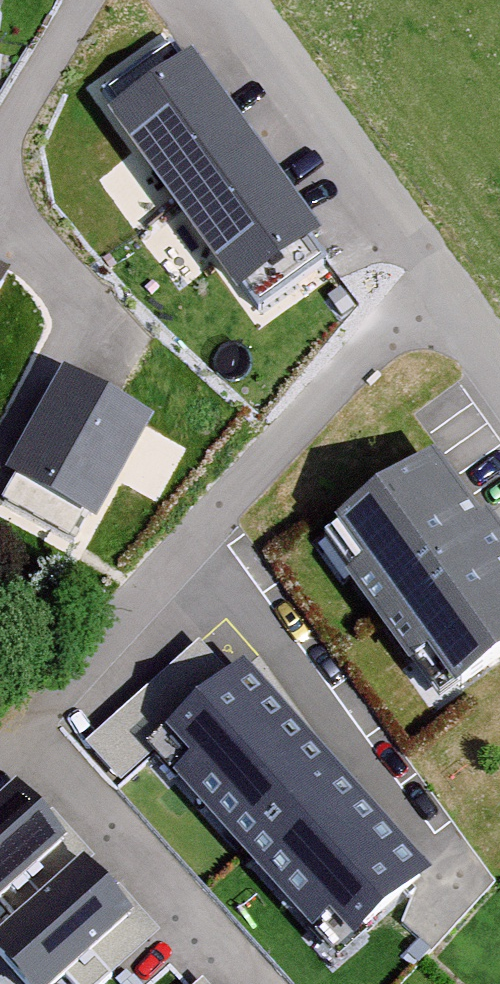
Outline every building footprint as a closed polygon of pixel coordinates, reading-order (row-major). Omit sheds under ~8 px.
[(109,118),(175,210),(260,150),(194,58),(109,118)] [(260,150),(175,210),(239,297),(322,238),(260,150)] [(0,274),(0,294),(9,279),(0,274)] [(67,377),(12,479),(97,524),(152,423),(67,377)] [(499,663),(499,548),(435,457),(336,527),(364,567),(347,579),(411,668),(427,656),(455,695),(499,663)] [(331,919),(354,945),(429,879),(243,670),(166,737),(190,764),(174,778),(313,934),(331,919)] [(0,806),(0,903),(66,846),(18,791),(0,806)] [(84,866),(0,940),(0,962),(20,983),(61,983),(133,920),(84,866)]
